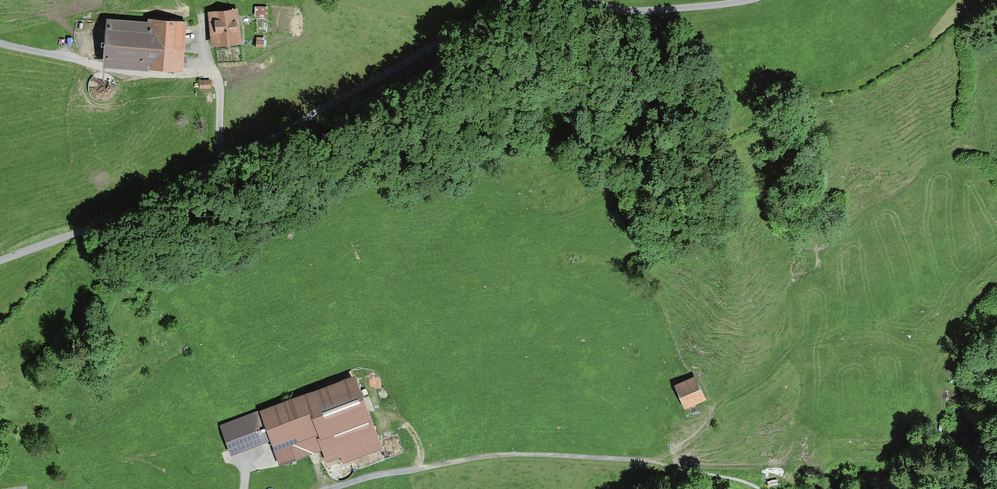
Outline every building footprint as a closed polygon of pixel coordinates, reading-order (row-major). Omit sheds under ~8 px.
[(267,7),(255,7),(255,17),(268,17),(267,7)] [(237,10),(208,13),(211,47),(240,45),(237,10)] [(185,26),(106,21),(103,68),(182,73),(185,26)] [(211,81),(200,81),(200,89),(211,89),(211,81)] [(356,375),(220,427),(232,456),(269,442),(280,469),(283,468),(290,488),(316,478),(308,455),(321,450),(326,463),(340,458),(343,466),(384,451),(356,375)] [(697,375),(674,384),(684,409),(707,399),(697,375)]
